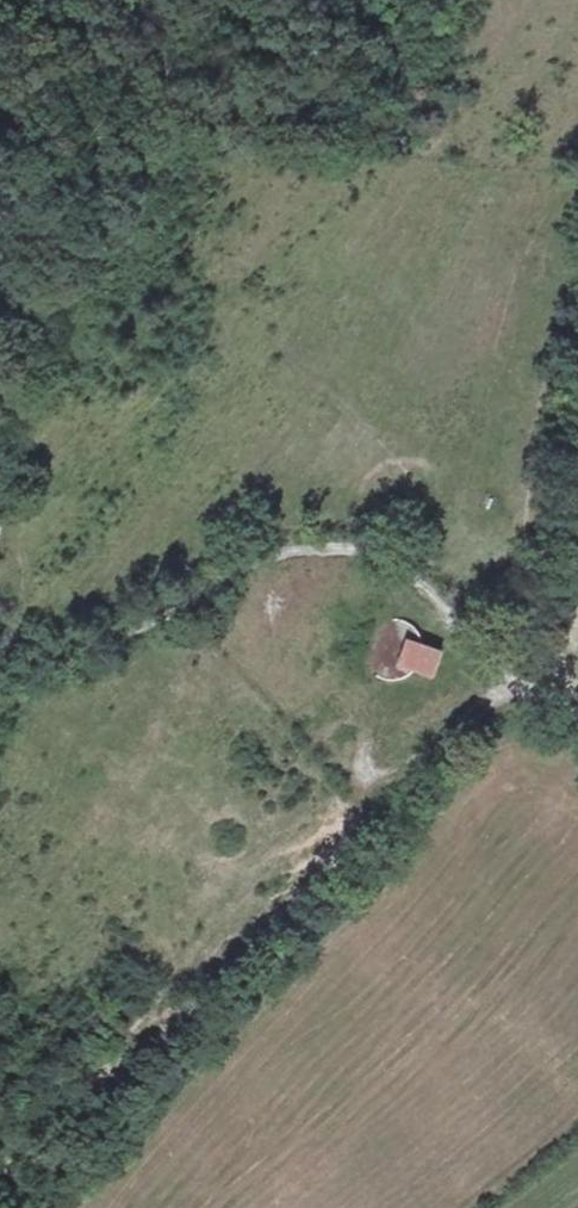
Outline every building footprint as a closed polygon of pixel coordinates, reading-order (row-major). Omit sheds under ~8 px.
[(388,662),(404,668),(413,639),(397,633),(388,662)]
